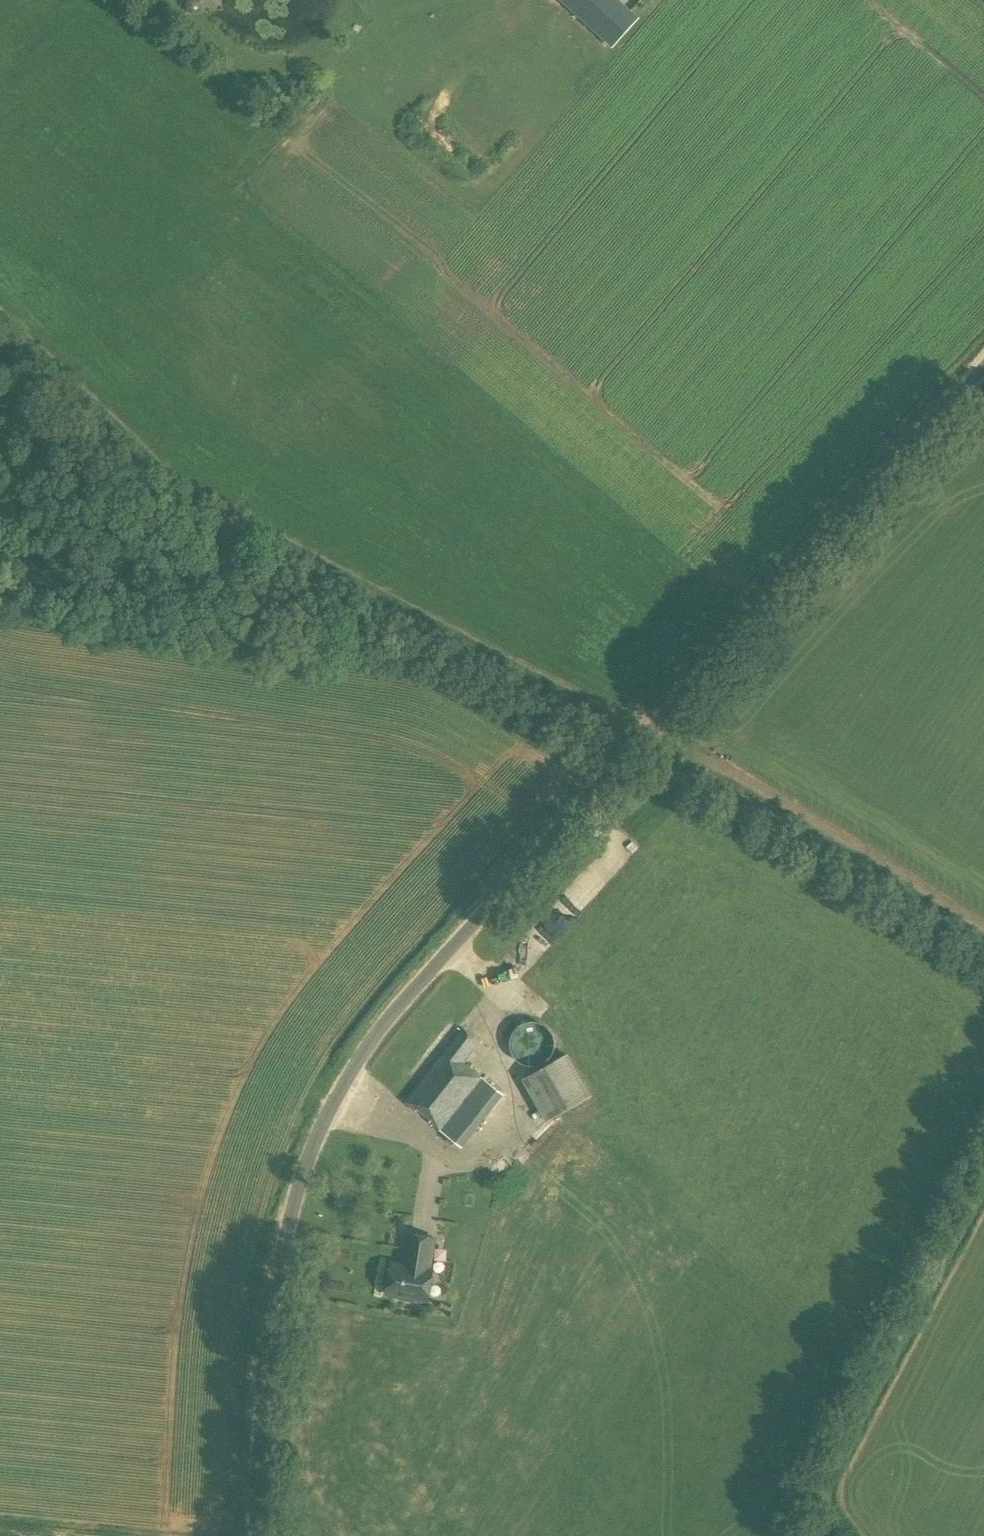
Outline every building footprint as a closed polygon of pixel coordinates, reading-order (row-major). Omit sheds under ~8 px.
[(619,0),(556,0),(553,4),(530,29),(522,38),(450,118),(509,172),(546,131),(500,88),(504,84),(550,125),(581,91),(539,53),(548,45),(584,78),(607,52),(574,22),(579,16),(612,46),(638,18),(619,0)] [(529,1065),(533,1065),(536,1065),(540,1064),(544,1063),(547,1061),(549,1058),(552,1055),(554,1052),(555,1048),(555,1045),(555,1041),(554,1037),(553,1034),(551,1030),(549,1028),(546,1025),(543,1023),(539,1022),(535,1021),(532,1021),(528,1022),(524,1023),(521,1025),(518,1027),(516,1030),(514,1033),(512,1036),(511,1040),(511,1044),(511,1048),(512,1051),(514,1055),(516,1058),(519,1060),(522,1062),(525,1064),(529,1065)] [(461,1146),(503,1093),(464,1061),(480,1040),(462,1028),(404,1101),(415,1112),(418,1109),(431,1120),(429,1122),(439,1130),(440,1129),(461,1146)] [(571,1053),(526,1075),(547,1119),(592,1097),(571,1053)] [(431,1269),(436,1237),(412,1234),(407,1265),(393,1263),(388,1293),(401,1295),(401,1299),(415,1301),(416,1297),(430,1299),(434,1270),(431,1269)]
